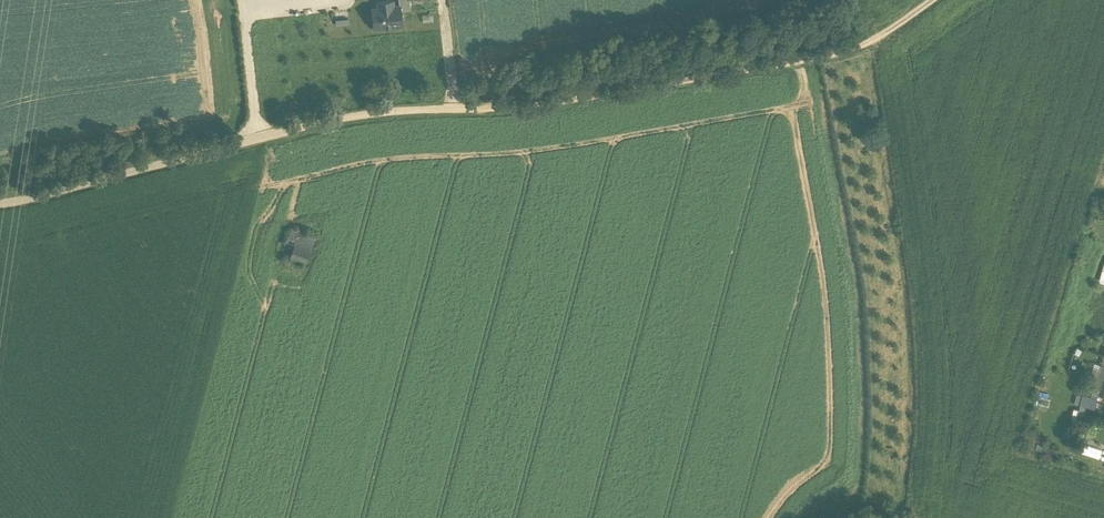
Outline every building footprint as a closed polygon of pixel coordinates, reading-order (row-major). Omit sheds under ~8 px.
[(374,27),(402,24),(400,9),(400,4),(393,5),(393,0),(390,0),(377,1),(378,7),(372,8),(374,27)] [(410,0),(400,0),(400,4),(400,9),(411,9),(410,0)] [(291,226),(287,237),(281,254),(305,263),(312,246),(316,235),(291,226)] [(1100,390),(1103,378),(1097,376),(1094,388),(1100,390)] [(1094,388),(1091,398),(1097,400),(1100,390),(1094,388)] [(1080,403),(1082,394),(1077,393),(1074,404),(1079,405),(1080,403)] [(1097,400),(1091,398),(1088,406),(1099,409),(1101,401),(1097,400)] [(1082,423),(1086,405),(1080,403),(1079,405),(1075,421),(1082,423)] [(1048,421),(1062,426),(1066,415),(1052,410),(1048,421)] [(1103,457),(1103,443),(1083,439),(1080,451),(1103,457)]
